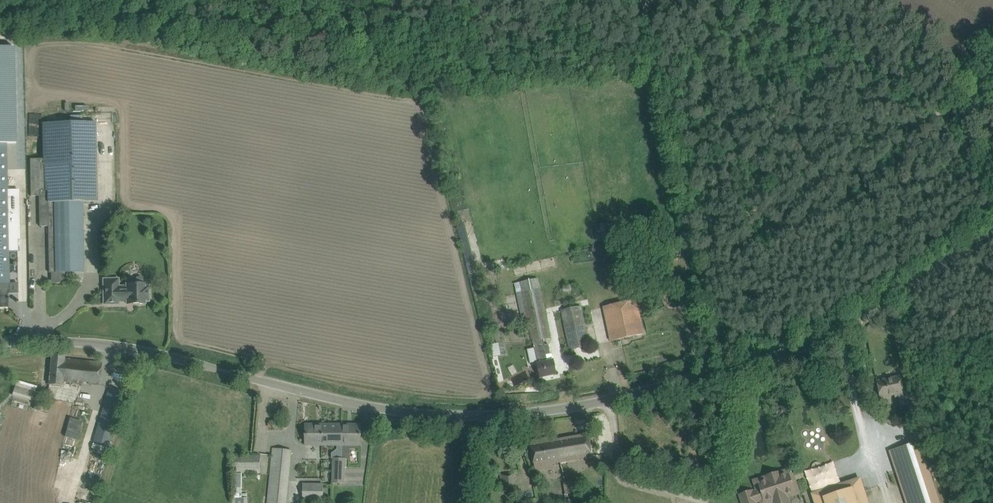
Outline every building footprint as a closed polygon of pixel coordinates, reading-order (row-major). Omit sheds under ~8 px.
[(14,130),(14,48),(0,48),(0,130),(7,130),(14,130)] [(97,202),(95,122),(42,123),(43,159),(30,159),(30,196),(39,196),(39,226),(48,226),(49,273),(51,273),(51,283),(50,283),(50,284),(62,284),(62,282),(66,282),(66,273),(84,272),(82,202),(97,202)] [(20,239),(19,190),(7,190),(7,146),(0,146),(0,307),(7,307),(7,300),(8,300),(8,297),(7,297),(7,293),(9,293),(9,284),(9,251),(18,251),(18,239),(20,239)] [(595,224),(596,240),(607,239),(606,223),(595,224)] [(656,265),(645,269),(647,274),(658,271),(656,265)] [(538,278),(521,282),(523,292),(523,293),(530,325),(534,344),(534,348),(527,349),(530,363),(537,361),(538,367),(540,377),(556,373),(554,364),(554,361),(552,356),(550,355),(548,345),(546,345),(544,339),(551,338),(540,288),(538,278)] [(118,287),(118,279),(103,279),(104,304),(118,304),(118,302),(127,301),(127,304),(145,304),(145,301),(148,301),(148,291),(148,286),(144,287),(144,284),(126,284),(126,287),(118,287)] [(611,341),(643,334),(638,312),(642,311),(639,299),(604,307),(611,341)] [(570,350),(589,345),(581,307),(561,311),(570,350)] [(99,385),(101,372),(102,362),(64,359),(65,355),(52,354),(49,384),(60,386),(61,381),(99,385)] [(904,395),(902,386),(900,376),(877,381),(880,398),(895,394),(895,397),(904,395)] [(32,401),(37,387),(16,381),(12,395),(32,401)] [(109,387),(93,442),(108,446),(124,392),(109,387)] [(57,390),(55,398),(67,401),(69,393),(57,390)] [(915,396),(906,397),(912,425),(921,424),(915,396)] [(77,441),(83,420),(70,417),(65,438),(77,441)] [(333,445),(333,424),(306,424),(306,445),(333,445)] [(363,434),(363,426),(360,426),(360,425),(333,424),(333,445),(342,445),(342,459),(333,458),(332,482),(344,483),(345,459),(350,459),(350,449),(359,449),(359,445),(360,445),(360,434),(363,434)] [(589,444),(588,434),(557,439),(556,436),(530,440),(535,470),(553,468),(552,462),(592,456),(589,444)] [(889,451),(897,475),(906,502),(940,502),(927,465),(920,441),(889,451)] [(63,447),(61,455),(72,458),(74,450),(63,447)] [(290,460),(291,450),(273,448),(272,458),(268,502),(286,502),(290,460)] [(241,473),(260,473),(260,455),(233,455),(233,473),(233,502),(248,502),(248,494),(241,494),(241,473)] [(503,492),(517,490),(514,472),(500,474),(503,492)] [(793,491),(789,475),(780,478),(780,476),(768,480),(768,481),(760,484),(762,490),(753,492),(753,491),(740,495),(743,502),(756,502),(764,499),(764,500),(793,491)] [(860,477),(811,493),(814,502),(869,502),(860,477)] [(323,502),(323,484),(303,484),(303,501),(323,502)]
